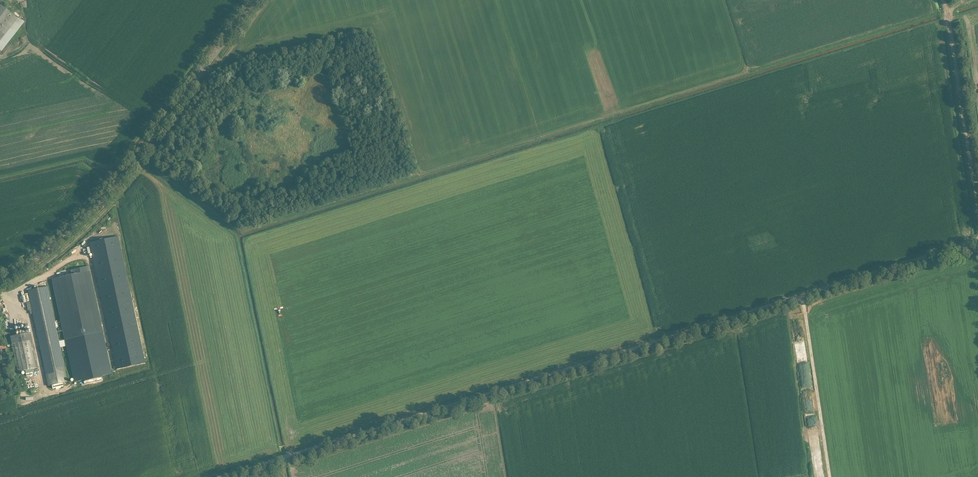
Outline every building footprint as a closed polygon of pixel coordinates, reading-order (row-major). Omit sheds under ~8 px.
[(17,18),(13,14),(3,7),(5,5),(1,2),(0,4),(0,40),(17,18)] [(118,236),(89,243),(117,370),(145,363),(118,236)] [(72,275),(52,279),(53,284),(65,340),(73,381),(74,382),(111,374),(102,332),(103,332),(89,271),(88,266),(87,267),(71,270),(72,275)] [(32,310),(48,386),(52,385),(53,388),(63,386),(63,383),(68,382),(59,341),(50,300),(47,286),(28,291),(31,304),(27,305),(28,311),(32,310)] [(30,332),(11,336),(12,341),(18,372),(25,371),(26,375),(33,373),(33,369),(38,368),(31,337),(30,332)] [(34,402),(32,396),(20,399),(22,406),(34,402)]
